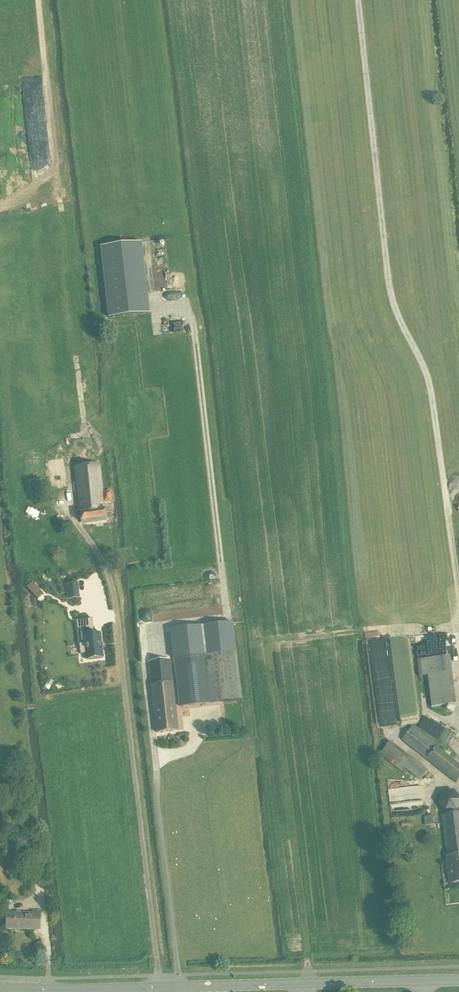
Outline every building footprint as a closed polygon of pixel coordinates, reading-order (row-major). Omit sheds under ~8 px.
[(101,248),(109,318),(149,314),(141,243),(101,248)] [(102,493),(99,465),(79,467),(76,468),(81,513),(82,522),(107,519),(106,510),(104,510),(103,503),(112,502),(110,492),(102,493)] [(33,582),(27,588),(37,600),(44,594),(33,582)] [(77,583),(68,584),(69,593),(69,599),(79,598),(78,592),(77,583)] [(92,619),(77,621),(78,629),(86,628),(87,635),(84,636),(85,645),(80,646),(81,654),(86,654),(87,660),(92,659),(92,660),(98,659),(103,658),(100,634),(95,634),(94,634),(92,619)] [(242,700),(236,652),(233,623),(171,631),(174,660),(180,706),(211,702),(212,703),(222,702),(242,700)] [(456,704),(452,672),(450,657),(418,660),(419,676),(427,675),(431,707),(456,704)] [(172,682),(170,660),(149,662),(152,685),(157,733),(177,730),(176,717),(175,710),(172,682)] [(458,779),(458,764),(436,746),(412,727),(402,740),(456,782),(458,779)] [(401,771),(411,758),(390,742),(380,754),(401,771)] [(427,771),(411,758),(401,771),(406,774),(409,771),(420,780),(427,771)] [(458,805),(458,804),(458,797),(454,791),(443,792),(438,803),(441,807),(447,857),(446,857),(450,884),(458,882),(458,809),(458,805)] [(425,825),(433,824),(432,816),(424,817),(425,825)] [(29,842),(29,836),(17,837),(18,851),(30,850),(29,842)] [(44,864),(35,864),(35,880),(44,880),(44,864)] [(41,925),(41,912),(33,911),(33,914),(7,913),(7,929),(33,930),(33,925),(41,925)]
